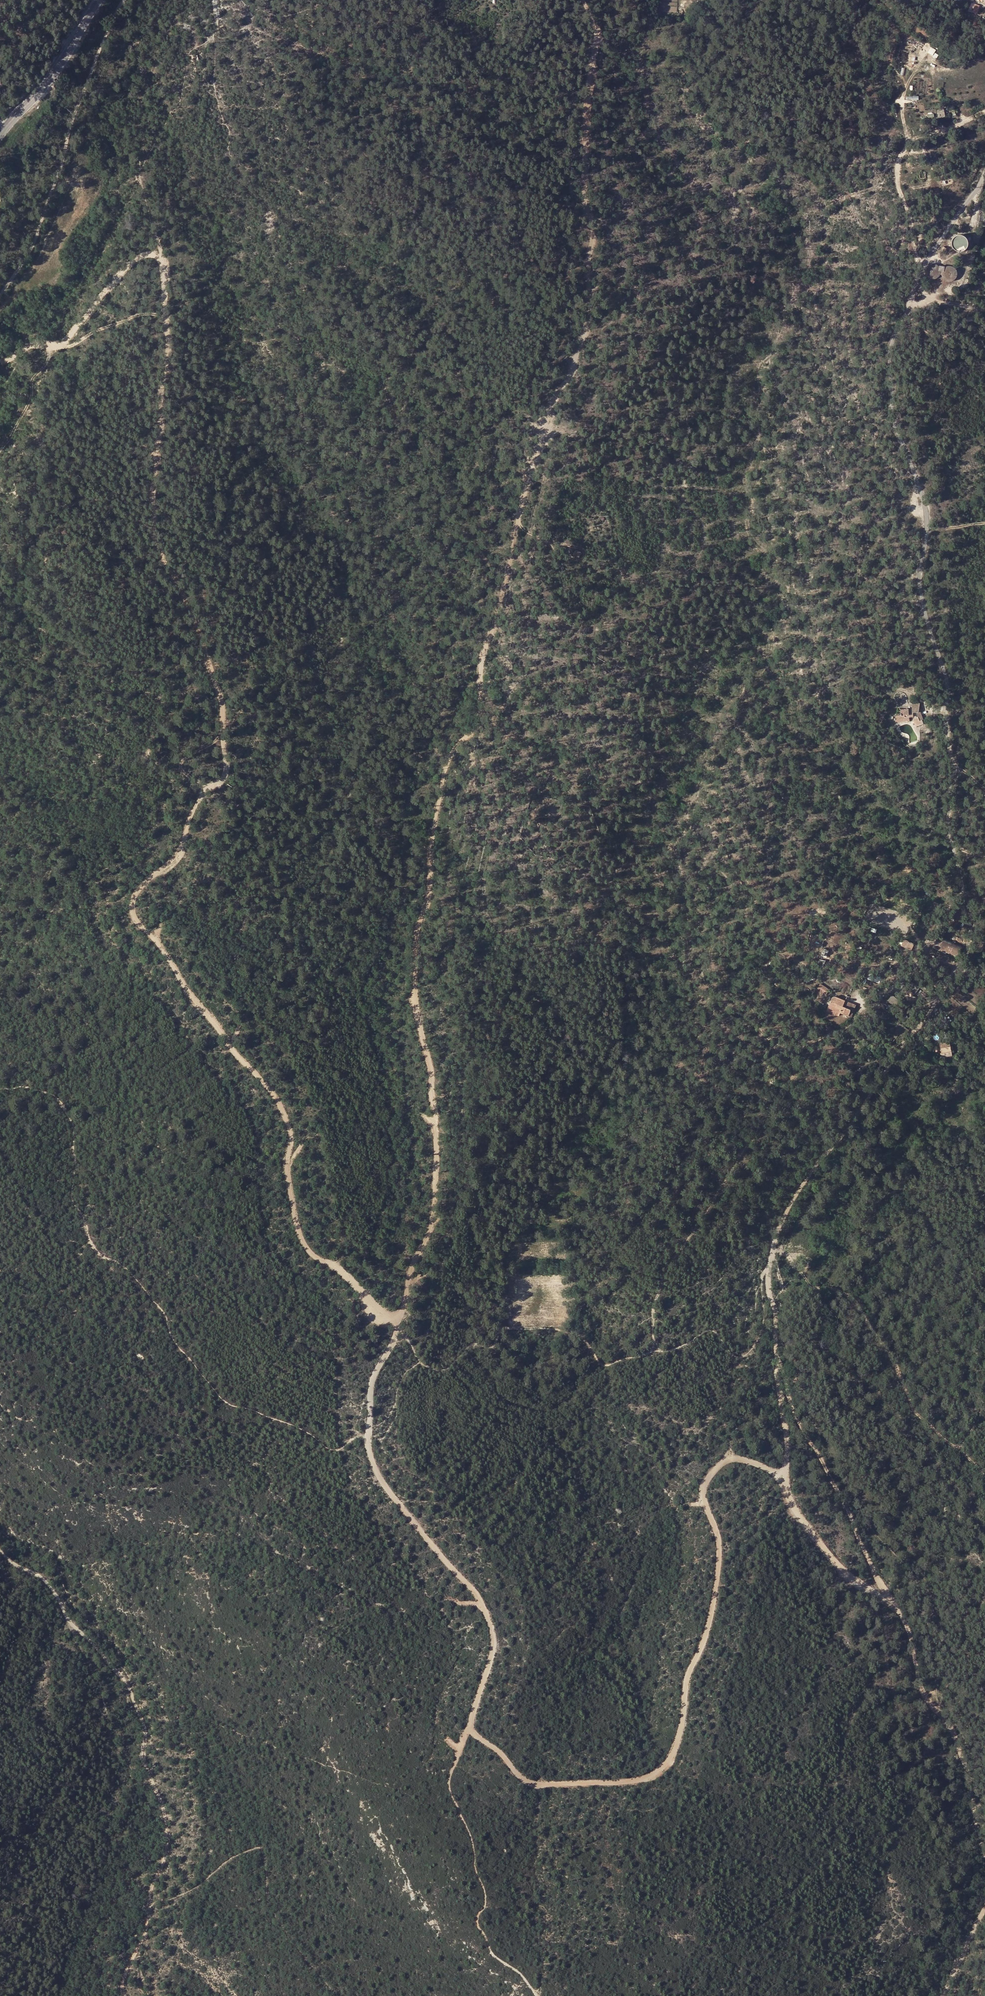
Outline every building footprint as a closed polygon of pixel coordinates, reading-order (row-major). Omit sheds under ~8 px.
[(678,0),(663,0),(664,11),(678,11),(678,0)] [(973,2),(970,9),(977,13),(981,6),(973,2)] [(968,242),(967,240),(965,238),(963,236),(961,235),(958,236),(955,237),(953,239),(952,241),(952,244),(952,246),(953,248),(955,250),(958,251),(960,252),(963,251),(965,250),(967,248),(968,245),(968,242)] [(941,274),(941,272),(940,269),(939,267),(937,266),(935,265),(933,264),(930,265),(928,267),(927,269),(926,271),(926,274),(927,276),(929,278),(931,279),(933,280),(936,279),(938,278),(940,276),(941,274)] [(957,276),(957,274),(957,271),(956,269),(954,268),(951,267),(949,266),(947,267),(945,268),(943,270),(942,273),(942,275),(943,278),(945,280),(947,281),(950,281),(952,281),(954,280),(956,278),(957,276)] [(899,717),(894,717),(894,721),(905,720),(905,717),(909,717),(909,718),(913,718),(913,715),(917,715),(918,719),(914,719),(915,723),(917,723),(918,726),(925,724),(924,721),(922,721),(921,718),(923,717),(922,712),(920,713),(919,709),(920,706),(913,703),(913,711),(904,712),(904,710),(898,710),(899,717)] [(908,955),(914,943),(903,938),(898,950),(908,955)] [(956,958),(960,949),(936,939),(932,948),(956,958)] [(908,987),(912,982),(920,988),(932,997),(936,992),(913,975),(905,984),(908,987)] [(916,993),(920,988),(912,982),(908,987),(916,993)] [(834,995),(829,1007),(841,1012),(844,1006),(846,1001),(834,995)] [(888,1001),(900,1011),(902,1012),(906,1006),(892,995),(888,1001)] [(844,1006),(855,1010),(857,1005),(846,1001),(844,1006)] [(844,1006),(841,1012),(852,1017),(855,1010),(844,1006)] [(841,1012),(829,1007),(827,1011),(838,1017),(841,1012)] [(900,1023),(887,1042),(891,1045),(904,1026),(900,1023)] [(941,1057),(952,1056),(949,1041),(939,1042),(941,1057)]
